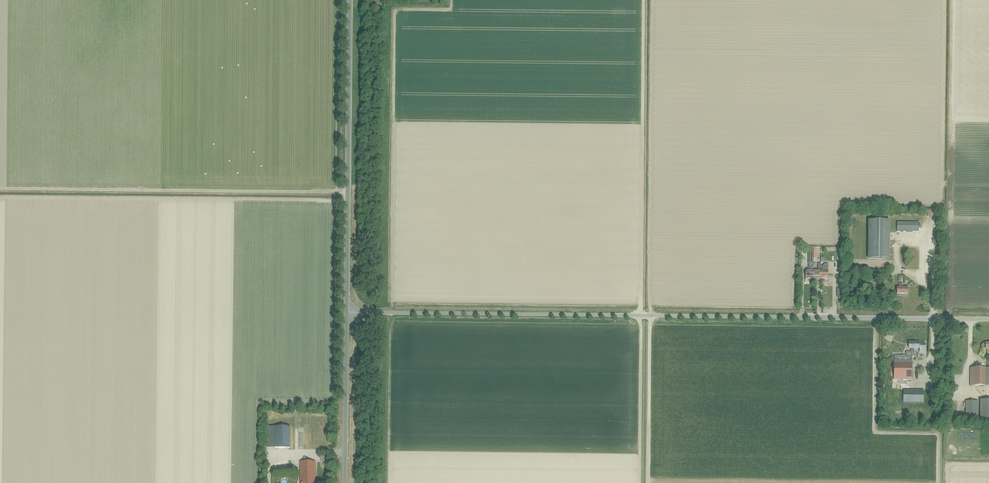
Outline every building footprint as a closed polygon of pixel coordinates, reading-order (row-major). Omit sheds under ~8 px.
[(919,214),(910,214),(897,214),(897,232),(918,232),(919,214)] [(868,221),(868,259),(889,260),(890,221),(868,221)] [(897,288),(897,294),(908,294),(908,288),(902,288),(902,284),(899,284),(899,288),(897,288)] [(914,356),(914,348),(925,349),(924,350),(925,350),(925,345),(925,343),(917,343),(909,342),(909,348),(910,348),(910,352),(906,352),(906,356),(894,356),(893,380),(911,380),(912,356),(914,356)] [(985,349),(987,349),(987,353),(988,353),(988,343),(985,343),(985,344),(983,344),(982,344),(981,346),(981,349),(983,349),(985,349)] [(988,368),(970,368),(970,386),(988,386),(988,368)] [(903,402),(910,402),(923,403),(923,391),(903,390),(903,402)] [(978,423),(978,402),(966,402),(965,423),(978,423)] [(980,424),(988,424),(988,402),(980,402),(980,424)] [(267,426),(267,448),(290,448),(290,426),(267,426)] [(315,462),(300,462),(300,482),(315,482),(315,462)]
